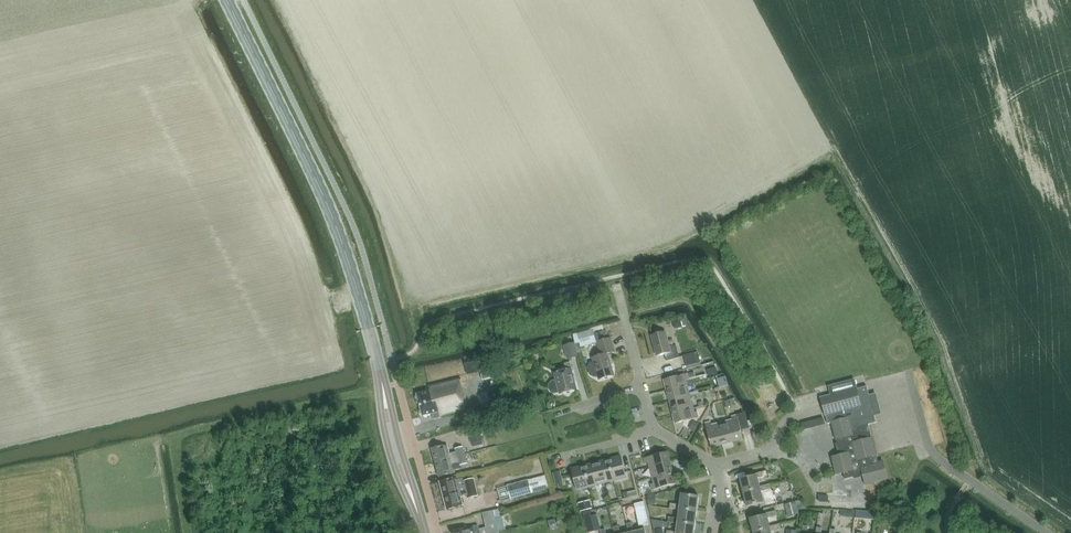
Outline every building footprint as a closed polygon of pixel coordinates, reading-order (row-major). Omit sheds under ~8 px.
[(675,329),(683,327),(680,319),(673,321),(675,329)] [(591,337),(589,331),(578,334),(573,335),(575,343),(579,342),(579,340),(591,337)] [(611,338),(608,339),(606,332),(598,333),(595,335),(601,355),(593,358),(594,362),(590,364),(588,367),(591,375),(594,377),(598,375),(600,379),(614,375),(607,354),(615,351),(611,338)] [(669,347),(666,332),(653,335),(658,356),(665,354),(667,361),(680,358),(677,345),(669,347)] [(563,346),(567,360),(579,357),(578,354),(581,354),(578,343),(575,344),(575,343),(563,346)] [(687,367),(701,363),(698,352),(684,355),(687,367)] [(483,380),(491,378),(486,359),(478,361),(483,380)] [(560,394),(577,389),(572,369),(571,363),(565,364),(567,370),(554,374),(556,380),(552,381),(549,384),(549,386),(550,390),(552,392),(553,393),(555,393),(560,392),(560,394)] [(709,376),(718,374),(716,367),(707,370),(709,376)] [(666,389),(687,384),(686,380),(689,379),(688,373),(664,380),(666,389)] [(721,387),(730,386),(729,377),(720,378),(721,387)] [(468,409),(460,379),(429,386),(430,391),(417,394),(423,416),(433,414),(434,419),(441,418),(441,416),(468,409)] [(670,402),(690,396),(687,384),(666,389),(670,402)] [(869,424),(869,425),(876,423),(867,386),(857,389),(857,388),(821,398),(828,424),(832,423),(832,422),(850,418),(852,428),(869,424)] [(519,397),(521,409),(529,408),(527,396),(519,397)] [(673,414),(694,409),(690,396),(670,402),(673,414)] [(728,407),(735,405),(733,399),(726,401),(728,407)] [(698,412),(695,413),(694,409),(673,414),(676,424),(699,418),(698,412)] [(733,420),(728,421),(734,442),(744,439),(737,415),(732,417),(733,420)] [(825,424),(823,418),(802,424),(804,430),(825,424)] [(863,475),(866,485),(888,479),(883,461),(878,462),(869,425),(869,424),(852,428),(850,418),(832,422),(832,423),(836,439),(837,439),(841,455),(832,457),(837,475),(843,473),(845,480),(863,475)] [(712,447),(721,445),(716,424),(712,425),(711,422),(709,423),(708,420),(704,420),(705,424),(712,447)] [(694,432),(699,424),(694,421),(689,429),(694,432)] [(734,442),(728,421),(716,424),(721,445),(734,442)] [(480,428),(468,431),(471,444),(483,441),(480,428)] [(462,446),(454,448),(455,451),(449,453),(447,445),(444,446),(444,445),(432,448),(435,462),(465,455),(462,446)] [(671,462),(668,452),(644,458),(645,463),(649,463),(650,468),(671,462)] [(454,472),(454,470),(462,468),(461,465),(467,464),(465,455),(435,462),(439,477),(451,474),(451,473),(454,472)] [(609,459),(614,481),(626,478),(621,456),(609,459)] [(609,459),(596,463),(602,484),(614,481),(609,459)] [(650,468),(653,478),(673,473),(671,462),(650,468)] [(596,463),(584,466),(590,487),(602,484),(596,463)] [(584,466),(572,469),(577,490),(590,487),(584,466)] [(564,483),(561,471),(553,473),(556,485),(564,483)] [(744,493),(761,488),(760,487),(758,478),(768,476),(766,471),(756,473),(757,475),(740,479),(744,493)] [(651,485),(653,490),(676,484),(673,473),(653,478),(654,484),(651,485)] [(452,478),(440,481),(448,509),(460,506),(463,505),(461,496),(467,495),(468,498),(478,495),(474,478),(463,481),(463,478),(456,479),(456,477),(452,478)] [(530,494),(526,481),(507,486),(511,500),(530,494)] [(771,489),(770,484),(760,487),(761,488),(744,493),(747,507),(764,503),(761,492),(771,489)] [(636,490),(627,492),(628,498),(637,496),(636,490)] [(670,509),(680,510),(680,508),(697,510),(699,496),(682,494),(681,505),(671,504),(670,509)] [(657,504),(655,495),(647,497),(649,506),(657,504)] [(578,503),(581,512),(592,509),(590,500),(578,503)] [(785,504),(788,517),(799,514),(797,509),(806,509),(802,500),(785,504)] [(566,512),(575,509),(573,502),(563,505),(566,512)] [(649,524),(644,502),(634,504),(639,527),(649,524)] [(668,522),(678,524),(678,522),(696,524),(697,510),(680,508),(680,510),(679,518),(669,517),(669,520),(668,522)] [(776,511),(767,513),(766,513),(766,515),(750,519),(754,532),(770,528),(770,526),(768,518),(778,516),(776,511)] [(867,520),(875,520),(875,513),(867,512),(867,520)] [(486,527),(479,529),(479,526),(476,526),(465,529),(465,527),(453,530),(454,532),(497,532),(499,532),(496,518),(484,520),(486,527)] [(591,518),(584,520),(587,532),(589,532),(594,532),(591,518)] [(655,532),(663,532),(662,527),(668,527),(668,522),(651,519),(655,532)] [(696,524),(678,522),(678,524),(677,532),(667,531),(667,532),(694,532),(696,524)] [(645,530),(634,532),(632,523),(627,524),(629,532),(631,532),(646,532),(645,530)] [(780,524),(770,526),(770,528),(754,532),(772,532),(771,531),(781,529),(780,524)] [(901,525),(899,524),(895,531),(898,532),(906,532),(908,528),(901,525)]
